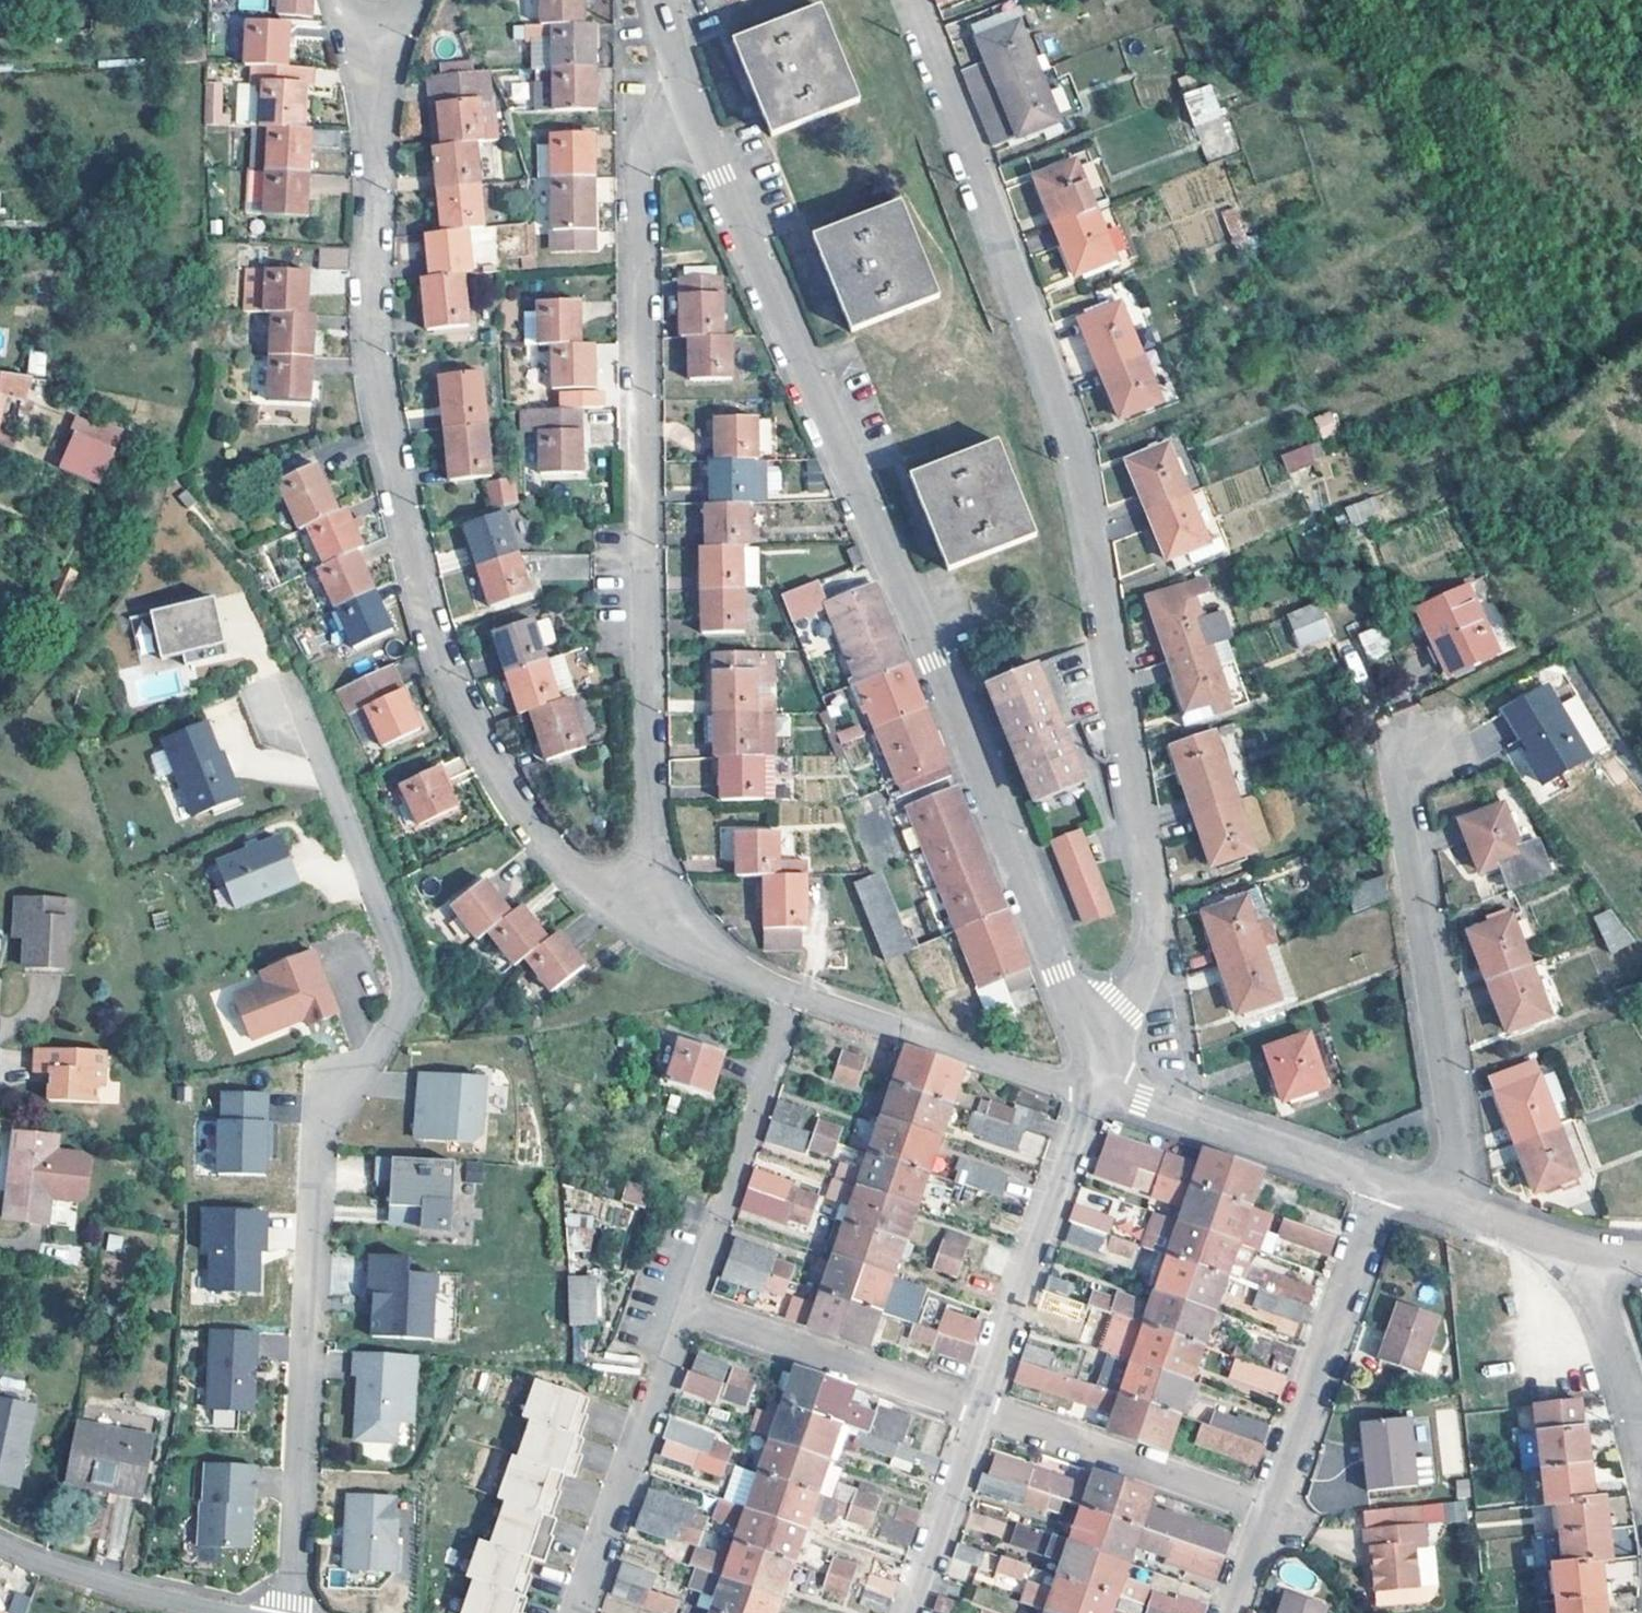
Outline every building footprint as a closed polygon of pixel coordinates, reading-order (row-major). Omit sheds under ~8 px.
[(281,12),(314,13),(315,0),(282,0),(281,12)] [(546,22),(588,23),(588,6),(587,0),(547,0),(546,22)] [(858,100),(819,5),(730,41),(772,137),(858,100)] [(1050,69),(1023,6),(972,28),(978,41),(1018,24),(1038,74),(1050,69)] [(258,62),(269,63),(290,64),(292,20),(251,19),(248,62),(258,62)] [(556,39),(557,66),(578,65),(599,66),(599,23),(588,23),(546,22),(528,22),(528,39),(556,39)] [(974,100),(1038,74),(1018,24),(978,41),(985,62),(962,71),(974,100)] [(269,63),(258,62),(257,83),(268,83),(269,63)] [(273,125),(305,127),(307,83),(317,84),(317,65),(290,64),(269,63),(268,83),(267,88),(265,126),(273,125)] [(578,65),(557,66),(539,66),(540,80),(557,80),(558,108),(600,108),(599,66),(578,65)] [(493,79),(491,71),(432,75),(434,102),(441,101),(445,143),(486,139),(482,99),(494,97),(493,79)] [(1057,122),(1038,74),(974,100),(993,149),(1019,138),(1057,122)] [(215,97),(216,80),(204,80),(204,100),(204,123),(219,124),(220,97),(215,97)] [(558,108),(557,80),(540,80),(541,108),(558,108)] [(1220,113),(1211,83),(1199,89),(1210,116),(1220,113)] [(242,125),(256,126),(265,126),(267,88),(242,88),(242,125)] [(1210,116),(1199,89),(1181,97),(1195,126),(1211,119),(1210,116)] [(445,143),(441,101),(434,102),(437,144),(445,143)] [(1063,135),(1057,122),(1019,138),(1022,145),(1040,137),(1042,143),(1063,135)] [(256,126),(254,168),(270,169),(273,125),(265,126),(256,126)] [(305,127),(273,125),(270,169),(312,171),(313,147),(342,148),(344,128),(305,127)] [(556,131),(557,175),(598,175),(597,130),(556,131)] [(440,187),(481,184),(478,142),(445,145),(437,146),(440,187)] [(546,174),(546,143),(536,143),(537,174),(546,174)] [(1035,180),(1055,229),(1095,213),(1074,163),(1035,180)] [(270,169),(254,168),(252,211),(268,211),(270,169)] [(312,171),(270,169),(268,211),(310,213),(312,171)] [(598,175),(557,175),(557,247),(599,247),(598,175)] [(485,225),(481,184),(440,187),(444,229),(485,225)] [(938,296),(900,202),(811,238),(850,332),(938,296)] [(1232,208),(1242,233),(1253,229),(1243,204),(1232,208)] [(1133,262),(1111,206),(1095,213),(1114,261),(1080,275),(1083,282),(1133,262)] [(1095,213),(1055,229),(1074,278),(1080,275),(1114,261),(1095,213)] [(432,274),(472,270),(469,229),(444,231),(428,232),(432,274)] [(1253,229),(1242,233),(1251,254),(1261,250),(1253,229)] [(318,245),(316,267),(348,269),(349,246),(318,245)] [(269,268),(248,267),(246,310),(267,311),(269,268)] [(267,311),(275,311),(308,313),(310,269),(269,268),(267,311)] [(465,274),(432,276),(424,276),(429,330),(472,326),(465,274)] [(692,338),(726,338),(725,278),(682,279),(685,338),(692,338)] [(1121,306),(1142,356),(1159,349),(1138,296),(1086,316),(1088,320),(1121,306)] [(542,343),(556,343),(585,343),(584,300),(543,300),(542,343)] [(1080,323),(1100,373),(1142,356),(1121,306),(1088,320),(1080,323)] [(272,355),(314,356),(316,313),(308,313),(275,311),(272,355)] [(733,338),(726,338),(692,338),(694,381),(734,381),(733,338)] [(598,343),(585,343),(556,343),(556,385),(598,385),(598,343)] [(1159,349),(1142,356),(1161,403),(1178,396),(1159,349)] [(30,350),(27,372),(44,375),(47,352),(30,350)] [(312,399),(314,356),(272,355),(271,397),(312,399)] [(1142,356),(1100,373),(1120,420),(1126,418),(1130,424),(1181,403),(1178,396),(1161,403),(1142,356)] [(449,426),(491,423),(487,371),(445,375),(449,426)] [(23,378),(0,375),(0,412),(4,396),(17,399),(23,378)] [(28,379),(23,378),(17,399),(23,400),(28,379)] [(264,396),(256,395),(249,418),(258,421),(264,396)] [(586,476),(586,407),(527,407),(527,430),(543,431),(544,474),(586,476)] [(717,419),(718,462),(753,462),(760,462),(759,417),(717,419)] [(760,419),(760,453),(770,453),(770,419),(760,419)] [(93,424),(76,423),(73,442),(61,471),(89,482),(100,489),(120,436),(93,424)] [(496,477),(491,423),(449,426),(453,480),(496,477)] [(1328,443),(1321,424),(1308,428),(1311,447),(1312,450),(1328,443)] [(1036,536),(998,439),(909,476),(946,566),(949,572),(950,571),(1036,536)] [(1183,440),(1167,446),(1188,496),(1204,489),(1183,440)] [(1126,463),(1146,512),(1188,496),(1167,446),(1159,450),(1156,445),(1129,455),(1132,460),(1126,463)] [(1312,450),(1311,447),(1283,458),(1289,474),(1315,465),(1312,450)] [(339,506),(319,462),(280,478),(301,524),(313,519),(339,506)] [(713,505),(750,504),(755,504),(753,462),(718,462),(713,463),(713,505)] [(762,503),(761,462),(760,462),(753,462),(755,504),(762,503)] [(511,507),(509,482),(493,483),(495,512),(511,507)] [(520,504),(518,482),(509,482),(511,507),(520,504)] [(266,500),(260,486),(250,490),(256,505),(266,500)] [(1188,496),(1146,512),(1152,528),(1166,561),(1170,560),(1174,572),(1223,551),(1218,539),(1207,544),(1188,496)] [(1386,520),(1379,501),(1349,513),(1356,532),(1386,520)] [(313,519),(315,521),(331,558),(364,543),(358,529),(366,525),(361,518),(354,522),(347,507),(346,503),(339,506),(313,519)] [(751,549),(750,504),(713,505),(708,504),(709,549),(745,549),(751,549)] [(1152,528),(1146,512),(1128,519),(1134,536),(1152,528)] [(480,564),(520,552),(507,513),(468,525),(480,564)] [(868,565),(861,547),(850,552),(855,565),(858,570),(868,565)] [(704,591),(747,590),(745,549),(709,549),(704,549),(704,591)] [(337,604),(374,587),(358,550),(319,566),(337,604)] [(480,564),(493,604),(494,606),(533,594),(533,592),(529,580),(590,577),(589,553),(524,557),(521,554),(520,552),(480,564)] [(1168,660),(1208,647),(1229,639),(1232,639),(1222,611),(1201,619),(1196,604),(1206,601),(1204,594),(1208,592),(1204,578),(1147,599),(1168,660)] [(1502,650),(1469,584),(1424,607),(1457,672),(1502,650)] [(857,681),(905,661),(875,586),(826,606),(853,672),(847,674),(851,684),(857,681)] [(393,628),(374,587),(337,604),(355,645),(393,628)] [(818,587),(784,602),(788,610),(792,619),(826,606),(818,587)] [(747,593),(704,594),(706,634),(748,632),(747,593)] [(215,599),(209,600),(223,658),(228,656),(215,599)] [(185,666),(223,658),(209,600),(151,614),(161,660),(183,656),(185,666)] [(1327,625),(1317,606),(1286,618),(1293,638),(1327,625)] [(137,655),(155,652),(149,613),(131,615),(137,655)] [(510,670),(551,657),(538,616),(498,629),(510,670)] [(1390,648),(1381,629),(1367,636),(1375,656),(1390,648)] [(1250,704),(1229,639),(1208,647),(1225,697),(1186,711),(1174,676),(1167,678),(1183,726),(1250,704)] [(1225,697),(1208,647),(1168,660),(1174,676),(1186,711),(1225,697)] [(577,693),(566,652),(551,657),(563,698),(573,695),(577,693)] [(837,670),(830,653),(815,660),(822,676),(837,670)] [(769,654),(758,655),(758,671),(769,671),(769,654)] [(804,668),(803,654),(790,654),(791,668),(804,668)] [(718,715),(723,715),(759,714),(758,671),(758,655),(716,655),(718,715)] [(534,707),(563,698),(551,657),(510,670),(523,711),(534,707)] [(425,729),(396,661),(342,685),(353,711),(370,704),(388,743),(425,729)] [(874,724),(923,705),(905,661),(857,681),(865,702),(859,706),(861,713),(869,711),(874,724)] [(1082,781),(1036,664),(987,683),(1034,799),(1082,781)] [(563,698),(534,707),(548,757),(588,745),(573,695),(563,698)] [(1603,770),(1558,702),(1512,732),(1537,770),(1542,766),(1548,775),(1543,778),(1557,799),(1603,770)] [(923,705),(874,724),(890,765),(883,768),(890,785),(897,782),(903,796),(951,777),(923,705)] [(766,757),(767,760),(784,760),(783,716),(765,717),(766,757)] [(765,717),(724,717),(725,758),(766,757),(765,717)] [(1256,796),(1232,722),(1212,729),(1236,803),(1256,796)] [(159,743),(189,819),(208,812),(210,818),(239,807),(219,756),(216,757),(203,726),(159,743)] [(1170,745),(1195,816),(1236,803),(1212,729),(1170,745)] [(841,742),(862,734),(860,730),(839,738),(841,742)] [(865,741),(862,734),(841,742),(844,749),(865,741)] [(767,801),(767,760),(751,761),(724,762),(725,802),(767,801)] [(784,760),(767,760),(767,801),(784,800),(784,760)] [(1537,770),(1543,778),(1548,775),(1542,766),(1537,770)] [(460,807),(442,767),(404,784),(422,824),(460,807)] [(949,912),(957,930),(1005,911),(957,789),(907,809),(948,908),(949,912)] [(1280,789),(1260,797),(1275,834),(1296,826),(1280,789)] [(1236,803),(1195,816),(1211,867),(1253,854),(1236,803)] [(1518,849),(1500,804),(1459,821),(1479,869),(1501,860),(1509,880),(1547,864),(1539,841),(1518,849)] [(731,857),(730,827),(719,827),(720,858),(731,857)] [(1080,827),(1051,839),(1084,920),(1114,908),(1080,827)] [(740,880),(767,880),(780,880),(811,879),(811,866),(780,866),(780,837),(739,837),(740,880)] [(236,907),(298,883),(280,839),(218,864),(236,907)] [(488,929),(511,911),(486,877),(451,902),(477,936),(488,929)] [(1390,904),(1386,880),(1349,892),(1353,918),(1390,904)] [(812,935),(811,884),(797,882),(767,883),(767,956),(802,956),(803,935),(812,935)] [(902,940),(879,882),(870,885),(856,890),(887,966),(906,955),(904,951),(907,950),(902,940)] [(1203,915),(1220,965),(1275,946),(1256,891),(1212,905),(1214,911),(1203,915)] [(70,901),(12,899),(11,918),(22,918),(21,940),(20,966),(59,969),(61,921),(69,920),(70,901)] [(522,902),(511,911),(488,929),(515,965),(526,957),(549,938),(522,902)] [(1470,930),(1491,980),(1531,964),(1508,907),(1491,914),(1493,921),(1470,930)] [(1596,916),(1604,936),(1625,928),(1612,910),(1596,916)] [(1005,911),(957,930),(978,985),(975,987),(987,1020),(1014,1009),(1008,993),(1034,983),(1005,911)] [(22,918),(11,918),(10,939),(21,940),(22,918)] [(1625,928),(1604,936),(1610,952),(1635,942),(1625,928)] [(549,938),(526,957),(554,992),(586,966),(559,931),(549,938)] [(1275,946),(1220,965),(1236,1015),(1242,1014),(1245,1021),(1295,1003),(1276,946),(1275,946)] [(338,1014),(314,952),(261,973),(265,984),(235,996),(252,1040),(291,1024),(289,1018),(302,1012),(305,1019),(307,1026),(338,1014)] [(1531,964),(1491,980),(1513,1035),(1568,1013),(1545,959),(1531,964)] [(59,969),(20,966),(20,973),(59,976),(59,969)] [(302,1012),(289,1018),(291,1024),(305,1019),(302,1012)] [(1326,1085),(1308,1035),(1267,1050),(1283,1100),(1288,1099),(1316,1089),(1326,1085)] [(726,1055),(685,1040),(670,1083),(710,1098),(726,1055)] [(906,1049),(897,1046),(884,1081),(894,1084),(906,1049)] [(107,1051),(38,1048),(37,1071),(51,1073),(50,1100),(98,1103),(99,1086),(105,1086),(107,1051)] [(922,1094),(934,1059),(906,1049),(894,1084),(922,1094)] [(1515,1138),(1557,1123),(1552,1108),(1571,1101),(1554,1052),(1493,1072),(1515,1138)] [(840,1066),(861,1073),(867,1060),(845,1053),(842,1058),(835,1055),(833,1063),(840,1066)] [(922,1094),(951,1104),(963,1069),(934,1059),(922,1094)] [(861,1073),(840,1066),(836,1079),(856,1086),(861,1073)] [(483,1081),(416,1077),(414,1119),(420,1119),(418,1141),(471,1145),(479,1137),(483,1081)] [(922,1094),(894,1084),(883,1115),(882,1119),(910,1128),(922,1094)] [(1318,1096),(1316,1089),(1288,1099),(1291,1105),(1318,1096)] [(216,1175),(271,1174),(270,1090),(215,1091),(216,1175)] [(910,1128),(939,1138),(951,1104),(922,1094),(910,1128)] [(689,1103),(677,1099),(672,1117),(684,1120),(689,1103)] [(975,1112),(1010,1124),(1010,1122),(1039,1132),(1044,1117),(1015,1106),(1013,1112),(979,1099),(975,1112)] [(779,1100),(772,1120),(797,1129),(803,1108),(779,1100)] [(1576,1116),(1571,1101),(1552,1108),(1557,1123),(1576,1116)] [(1010,1124),(975,1112),(968,1132),(981,1135),(979,1141),(1016,1152),(1024,1129),(1010,1124)] [(898,1164),(910,1128),(882,1119),(869,1154),(898,1164)] [(797,1129),(772,1120),(765,1141),(801,1155),(809,1133),(797,1129)] [(816,1135),(836,1142),(841,1129),(821,1122),(816,1135)] [(1557,1123),(1515,1138),(1533,1190),(1576,1177),(1557,1123)] [(939,1138),(910,1128),(898,1164),(927,1174),(939,1138)] [(27,1137),(14,1135),(12,1155),(26,1156),(27,1137)] [(832,1155),(836,1142),(816,1135),(812,1148),(832,1155)] [(1107,1136),(1101,1156),(1159,1176),(1163,1163),(1142,1156),(1144,1149),(1107,1136)] [(57,1140),(27,1137),(26,1156),(12,1155),(5,1223),(47,1227),(50,1201),(72,1203),(78,1204),(86,1197),(90,1162),(82,1157),(56,1155),(57,1140)] [(1166,1156),(1144,1149),(1142,1156),(1163,1163),(1166,1156)] [(1220,1197),(1231,1161),(1202,1151),(1197,1168),(1166,1156),(1163,1163),(1159,1176),(1220,1197)] [(838,1161),(832,1180),(886,1198),(898,1164),(869,1154),(864,1170),(838,1161)] [(1159,1176),(1101,1156),(1094,1175),(1133,1189),(1135,1187),(1148,1191),(1147,1196),(1183,1208),(1179,1221),(1208,1232),(1220,1197),(1159,1176)] [(953,1183),(985,1194),(1000,1199),(1007,1175),(959,1159),(951,1182),(953,1183)] [(454,1165),(374,1160),(372,1183),(389,1184),(387,1214),(406,1215),(405,1229),(449,1232),(454,1165)] [(1220,1197),(1249,1207),(1262,1171),(1231,1161),(1220,1197)] [(886,1198),(915,1208),(927,1174),(898,1164),(886,1198)] [(480,1167),(464,1166),(463,1184),(478,1185),(480,1167)] [(749,1188),(787,1201),(793,1182),(756,1167),(749,1188)] [(838,1219),(846,1222),(874,1231),(886,1198),(832,1180),(824,1200),(842,1206),(838,1219)] [(652,1192),(629,1183),(623,1201),(646,1209),(647,1209),(652,1192)] [(980,1206),(985,1194),(953,1183),(951,1188),(962,1191),(960,1199),(980,1206)] [(787,1201),(749,1188),(742,1210),(785,1225),(788,1217),(808,1223),(813,1210),(791,1202),(787,1201)] [(797,1189),(791,1202),(813,1210),(817,1198),(797,1189)] [(1249,1207),(1220,1197),(1208,1232),(1252,1247),(1259,1249),(1271,1215),(1249,1207)] [(903,1241),(915,1208),(886,1198),(874,1231),(903,1241)] [(980,1206),(960,1199),(957,1209),(977,1216),(980,1206)] [(1074,1224),(1101,1233),(1107,1216),(1074,1205),(1068,1223),(1074,1224)] [(265,1291),(263,1206),(202,1207),(203,1292),(265,1291)] [(406,1215),(387,1214),(386,1227),(405,1229),(406,1215)] [(1144,1249),(1167,1256),(1195,1266),(1208,1232),(1179,1221),(1156,1214),(1144,1249)] [(1277,1238),(1330,1256),(1336,1238),(1284,1219),(1277,1238)] [(589,1221),(562,1220),(563,1242),(584,1242),(589,1221)] [(834,1257),(862,1267),(874,1231),(846,1222),(834,1257)] [(1142,1248),(1101,1233),(1074,1224),(1067,1243),(1108,1258),(1134,1267),(1142,1248)] [(874,1231),(862,1267),(891,1277),(903,1241),(874,1231)] [(1252,1247),(1208,1232),(1195,1266),(1225,1277),(1231,1259),(1245,1264),(1252,1247)] [(970,1239),(953,1234),(952,1239),(967,1244),(970,1239)] [(941,1254),(961,1262),(966,1250),(969,1251),(973,1240),(970,1239),(967,1244),(952,1239),(946,1238),(941,1254)] [(734,1239),(726,1259),(789,1280),(793,1267),(773,1260),(775,1254),(734,1239)] [(961,1262),(941,1254),(937,1268),(956,1276),(961,1262)] [(1195,1266),(1167,1256),(1155,1292),(1183,1301),(1195,1266)] [(827,1276),(822,1291),(850,1301),(862,1267),(834,1257),(831,1263),(824,1261),(819,1274),(827,1276)] [(436,1278),(407,1277),(408,1261),(368,1258),(366,1299),(371,1299),(377,1300),(376,1314),(370,1319),(369,1340),(429,1344),(432,1299),(435,1298),(436,1278)] [(1134,1267),(1108,1258),(1106,1265),(1132,1274),(1134,1267)] [(789,1280),(726,1259),(720,1278),(761,1292),(764,1287),(785,1294),(789,1280)] [(1245,1264),(1231,1259),(1225,1277),(1260,1289),(1266,1272),(1245,1264)] [(1183,1301),(1213,1312),(1225,1277),(1195,1266),(1183,1301)] [(588,1316),(587,1267),(565,1268),(566,1316),(588,1316)] [(862,1267),(850,1301),(879,1311),(884,1297),(891,1277),(862,1267)] [(1266,1272),(1260,1289),(1312,1307),(1318,1290),(1266,1272)] [(1075,1284),(1050,1276),(1045,1291),(1070,1300),(1075,1284)] [(922,1288),(891,1277),(884,1297),(879,1311),(909,1322),(910,1322),(922,1288)] [(1312,1307),(1260,1289),(1253,1308),(1305,1326),(1312,1307)] [(850,1301),(822,1291),(816,1308),(791,1300),(784,1318),(837,1337),(850,1301)] [(1183,1301),(1155,1292),(1150,1306),(1120,1295),(1117,1302),(1113,1314),(1144,1325),(1172,1335),(1183,1301)] [(1090,1306),(1113,1314),(1117,1302),(1094,1294),(1090,1306)] [(850,1301),(837,1337),(867,1347),(879,1311),(850,1301)] [(1213,1312),(1183,1301),(1172,1335),(1202,1345),(1213,1312)] [(1438,1317),(1399,1304),(1378,1361),(1417,1374),(1438,1317)] [(1113,1314),(1090,1306),(1084,1321),(1107,1331),(1113,1314)] [(943,1310),(936,1331),(968,1342),(976,1322),(943,1310)] [(910,1322),(909,1322),(904,1337),(910,1340),(912,1338),(934,1346),(934,1351),(965,1363),(972,1344),(950,1336),(936,1331),(910,1322)] [(1160,1370),(1172,1335),(1144,1325),(1131,1361),(1160,1370)] [(256,1335),(210,1332),(205,1412),(251,1414),(253,1383),(250,1383),(251,1375),(253,1375),(256,1335)] [(1245,1333),(1236,1357),(1288,1376),(1297,1352),(1245,1333)] [(1160,1370),(1189,1381),(1202,1345),(1172,1335),(1160,1370)] [(1026,1345),(1020,1361),(1046,1370),(1052,1354),(1026,1345)] [(1160,1370),(1131,1361),(1108,1353),(1097,1387),(1148,1405),(1160,1370)] [(414,1359),(351,1355),(350,1378),(356,1378),(355,1398),(359,1398),(358,1409),(354,1413),(352,1443),(392,1446),(393,1425),(410,1426),(414,1359)] [(690,1372),(721,1383),(727,1366),(696,1355),(690,1372)] [(1280,1400),(1288,1376),(1236,1357),(1228,1382),(1280,1400)] [(1097,1387),(1046,1370),(1020,1361),(1014,1378),(1113,1413),(1107,1431),(1136,1441),(1148,1405),(1097,1387)] [(786,1394),(782,1404),(810,1414),(822,1379),(794,1370),(792,1375),(786,1394)] [(1160,1370),(1148,1405),(1177,1415),(1181,1405),(1190,1408),(1196,1389),(1187,1386),(1189,1381),(1160,1370)] [(728,1385),(721,1383),(690,1372),(684,1391),(704,1398),(706,1393),(745,1407),(749,1393),(728,1385)] [(792,1375),(784,1372),(777,1390),(786,1394),(792,1375)] [(732,1373),(728,1385),(749,1393),(754,1381),(732,1373)] [(822,1379),(810,1414),(840,1424),(849,1428),(901,1445),(905,1434),(909,1420),(876,1408),(879,1398),(822,1379)] [(594,1406),(540,1387),(534,1403),(539,1405),(532,1426),(534,1427),(578,1442),(585,1421),(588,1423),(594,1406)] [(770,1439),(782,1404),(773,1401),(770,1413),(761,1410),(753,1433),(770,1439)] [(0,1403),(0,1488),(13,1491),(24,1449),(31,1410),(0,1403)] [(782,1404),(770,1439),(799,1449),(810,1414),(782,1404)] [(1165,1451),(1177,1415),(1148,1405),(1136,1441),(1165,1451)] [(1544,1435),(1583,1430),(1579,1405),(1540,1410),(1541,1414),(1544,1435)] [(155,1421),(80,1408),(77,1426),(141,1442),(150,1443),(155,1421)] [(1217,1413),(1211,1427),(1262,1445),(1268,1426),(1238,1415),(1236,1419),(1217,1413)] [(810,1414),(799,1449),(828,1459),(840,1424),(810,1414)] [(1544,1435),(1541,1414),(1518,1417),(1521,1438),(1524,1437),(1544,1435)] [(665,1441),(726,1462),(730,1450),(710,1443),(711,1438),(669,1423),(663,1440),(665,1441)] [(1262,1445),(1211,1427),(1201,1423),(1195,1442),(1257,1464),(1264,1445),(1262,1445)] [(828,1459),(838,1463),(847,1435),(849,1428),(840,1424),(828,1459)] [(1413,1493),(1409,1424),(1359,1427),(1364,1496),(1413,1493)] [(141,1442),(77,1426),(65,1481),(100,1489),(103,1490),(105,1484),(133,1489),(141,1442)] [(588,1446),(578,1442),(534,1427),(528,1443),(533,1445),(526,1466),(568,1481),(572,1482),(580,1462),(582,1462),(588,1446)] [(901,1445),(849,1428),(847,1435),(858,1439),(855,1446),(894,1459),(915,1466),(914,1469),(934,1475),(940,1459),(908,1448),(901,1445)] [(1548,1469),(1597,1464),(1593,1429),(1583,1430),(1544,1435),(1524,1437),(1528,1472),(1548,1469)] [(913,1437),(905,1434),(901,1445),(908,1448),(913,1437)] [(787,1483),(799,1449),(770,1439),(758,1474),(787,1483)] [(720,1475),(726,1462),(665,1441),(660,1456),(720,1475)] [(799,1449),(787,1483),(817,1494),(828,1459),(799,1449)] [(842,1464),(838,1463),(828,1459),(817,1494),(830,1498),(842,1464)] [(915,1466),(894,1459),(891,1468),(912,1475),(914,1469),(915,1466)] [(1108,1518),(1121,1482),(1092,1472),(1086,1491),(1084,1496),(1075,1493),(1076,1487),(1064,1483),(994,1459),(988,1476),(1007,1482),(1025,1489),(1063,1502),(1080,1508),(1108,1518)] [(568,1481),(526,1466),(516,1462),(511,1481),(518,1483),(510,1508),(548,1522),(553,1508),(558,1510),(568,1481)] [(1597,1464),(1548,1469),(1552,1506),(1601,1500),(1597,1464)] [(195,1549),(242,1552),(247,1548),(248,1525),(243,1520),(244,1508),(249,1509),(250,1509),(252,1469),(203,1466),(201,1505),(198,1505),(195,1549)] [(1552,1506),(1548,1469),(1528,1472),(1524,1472),(1529,1509),(1535,1508),(1552,1506)] [(1000,1500),(1007,1482),(988,1476),(981,1473),(975,1491),(1000,1500)] [(787,1483),(758,1474),(753,1487),(747,1485),(741,1499),(748,1501),(747,1507),(775,1517),(787,1483)] [(1025,1489),(1007,1482),(1000,1500),(1018,1505),(1019,1503),(1025,1489)] [(1121,1482),(1108,1518),(1225,1557),(1232,1537),(1147,1505),(1150,1492),(1121,1482)] [(817,1494),(787,1483),(775,1517),(805,1527),(810,1514),(833,1521),(835,1516),(868,1527),(874,1514),(833,1500),(830,1498),(817,1494)] [(838,1485),(833,1500),(874,1514),(882,1492),(863,1485),(860,1491),(838,1485)] [(1086,1491),(1076,1487),(1075,1493),(1084,1496),(1086,1491)] [(1058,1517),(1063,1502),(1025,1489),(1019,1503),(1058,1517)] [(645,1494),(640,1511),(701,1532),(705,1520),(693,1516),(695,1510),(645,1494)] [(392,1498),(348,1495),(346,1537),(350,1536),(350,1546),(345,1546),(344,1570),(349,1570),(347,1589),(380,1591),(381,1572),(396,1573),(400,1573),(402,1546),(398,1546),(399,1521),(390,1521),(392,1498)] [(763,1553),(775,1517),(747,1507),(718,1497),(711,1516),(740,1527),(734,1544),(763,1553)] [(1538,1537),(1548,1536),(1613,1528),(1609,1499),(1601,1500),(1552,1506),(1535,1508),(1538,1537)] [(922,1513),(900,1506),(895,1521),(916,1528),(922,1513)] [(560,1526),(548,1522),(510,1508),(509,1508),(503,1526),(511,1528),(502,1554),(537,1566),(538,1566),(540,1567),(545,1554),(550,1555),(560,1526)] [(1108,1518),(1080,1508),(1075,1522),(1069,1520),(1062,1540),(1096,1552),(1108,1518)] [(1463,1524),(1462,1508),(1442,1510),(1444,1525),(1463,1524)] [(1424,1552),(1422,1529),(1420,1529),(1418,1510),(1365,1515),(1367,1534),(1364,1534),(1366,1553),(1371,1553),(1376,1610),(1429,1605),(1436,1598),(1437,1589),(1415,1590),(1412,1553),(1424,1552)] [(701,1532),(640,1511),(634,1528),(673,1543),(676,1537),(697,1545),(701,1532)] [(805,1527),(775,1517),(763,1553),(792,1564),(805,1527)] [(1108,1518),(1096,1552),(1126,1563),(1133,1544),(1166,1556),(1164,1563),(1217,1582),(1225,1557),(1108,1518)] [(916,1528),(895,1521),(889,1540),(909,1547),(916,1528)] [(1085,1587),(1096,1552),(1062,1540),(1021,1527),(1014,1547),(1061,1564),(1056,1577),(1085,1587)] [(1613,1528),(1548,1536),(1552,1568),(1559,1568),(1608,1562),(1617,1560),(1613,1528)] [(1533,1537),(1536,1570),(1552,1568),(1548,1536),(1538,1537),(1533,1537)] [(763,1553),(734,1544),(723,1539),(717,1557),(695,1549),(688,1565),(694,1567),(751,1587),(763,1553)] [(984,1552),(957,1542),(951,1559),(979,1568),(984,1552)] [(531,1583),(537,1566),(502,1554),(483,1547),(478,1563),(483,1565),(476,1585),(477,1586),(521,1602),(529,1582),(531,1583)] [(1437,1589),(1433,1551),(1424,1552),(1412,1553),(1415,1590),(1437,1589)] [(1121,1580),(1126,1563),(1096,1552),(1085,1587),(1115,1597),(1141,1606),(1147,1589),(1121,1580)] [(763,1553),(751,1587),(780,1597),(792,1564),(763,1553)] [(550,1555),(545,1554),(540,1567),(546,1569),(550,1555)] [(1029,1568),(1000,1557),(995,1576),(1017,1583),(1020,1573),(1027,1575),(1029,1568)] [(1608,1562),(1559,1568),(1563,1601),(1611,1597),(1608,1562)] [(615,1579),(648,1590),(653,1575),(619,1564),(615,1579)] [(828,1576),(850,1583),(854,1571),(832,1564),(828,1576)] [(694,1567),(688,1586),(716,1597),(710,1612),(712,1612),(742,1612),(751,1587),(694,1567)] [(1552,1568),(1536,1570),(1540,1605),(1563,1601),(1559,1568),(1552,1568)] [(380,1591),(396,1573),(381,1572),(380,1591)] [(870,1574),(865,1589),(892,1598),(897,1583),(870,1574)] [(1056,1577),(1049,1574),(1042,1578),(1039,1584),(1042,1590),(1050,1592),(1056,1577)] [(845,1597),(850,1583),(828,1576),(824,1590),(845,1597)] [(1051,1612),(1076,1612),(1085,1587),(1056,1577),(1050,1592),(1042,1590),(1028,1585),(1021,1603),(1045,1611),(1051,1612)] [(648,1590),(615,1579),(609,1594),(660,1612),(671,1612),(673,1610),(679,1612),(683,1602),(648,1590)] [(521,1602),(477,1586),(471,1602),(476,1604),(473,1612),(528,1612),(531,1605),(529,1605),(521,1602)] [(742,1612),(775,1612),(780,1597),(751,1587),(742,1612)] [(1115,1597),(1085,1587),(1076,1612),(1116,1612),(1110,1611),(1115,1597)] [(892,1598),(865,1589),(858,1605),(882,1612),(887,1612),(892,1598)] [(1286,1595),(1280,1612),(1322,1612),(1324,1608),(1286,1595)] [(934,1612),(968,1612),(970,1608),(939,1596),(933,1612),(934,1612)] [(1149,1609),(1160,1612),(1207,1612),(1208,1609),(1177,1599),(1174,1606),(1153,1597),(1149,1609)] [(1563,1601),(1564,1612),(1613,1612),(1611,1597),(1563,1601)]
